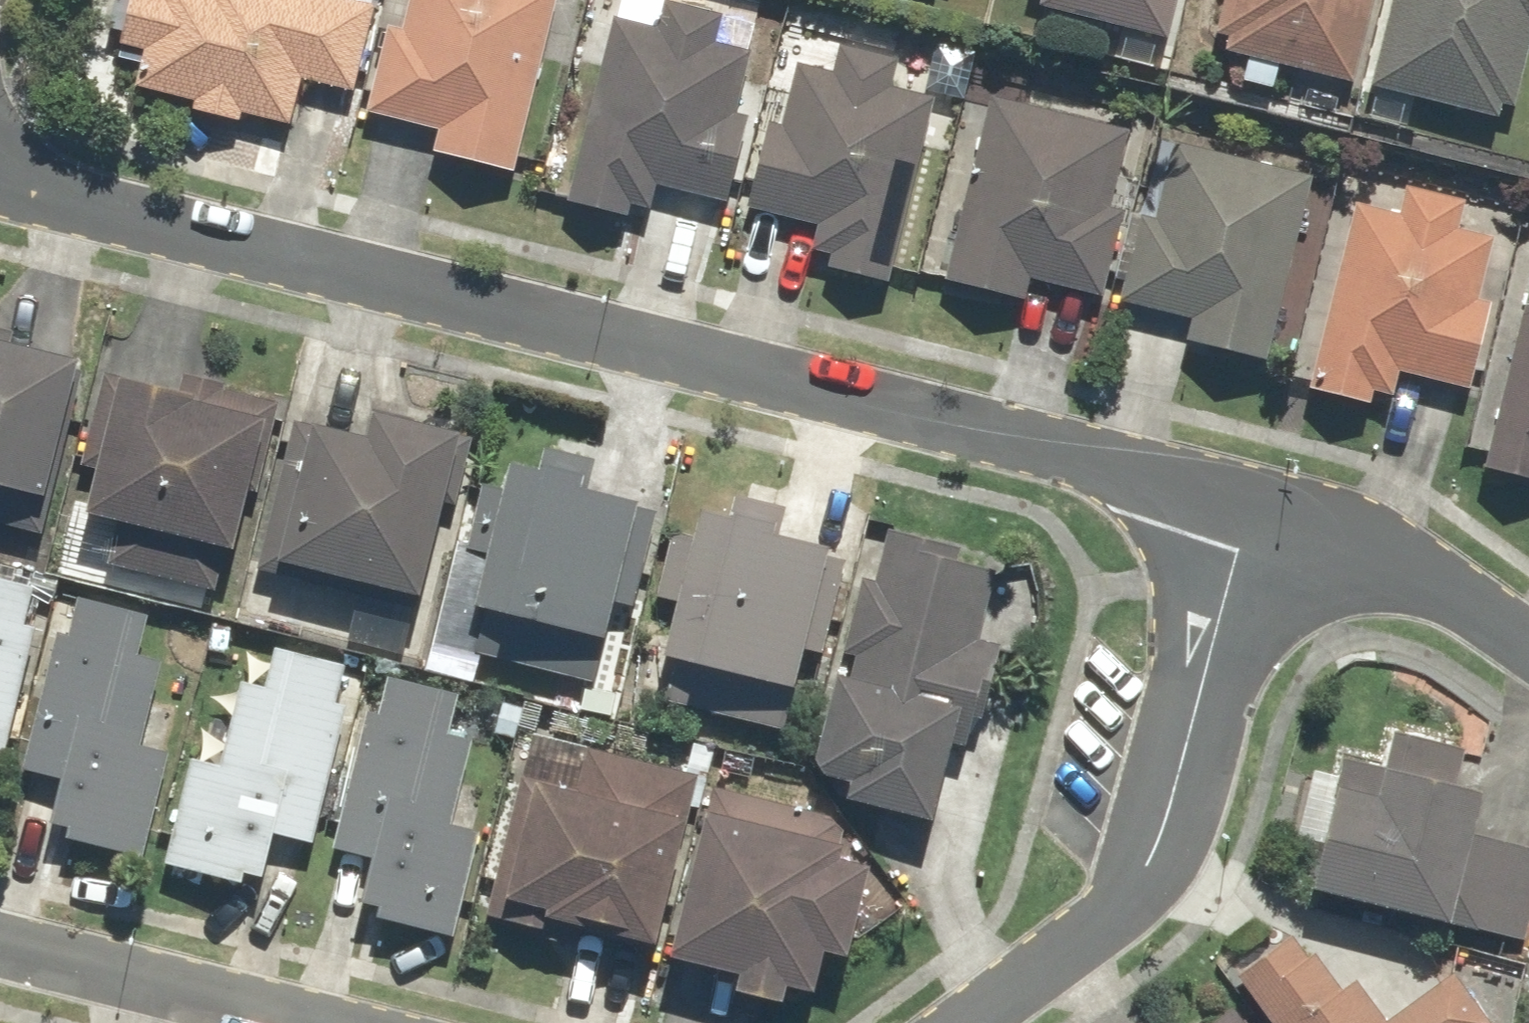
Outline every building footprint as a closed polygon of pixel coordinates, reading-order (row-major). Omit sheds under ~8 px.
[(107,76),(195,98),(192,108),(240,120),(243,110),(289,122),(300,77),(353,90),(375,0),(126,0),(107,76)] [(364,112),(438,130),(435,144),(517,164),(555,5),(549,4),(550,0),(391,0),(364,112)] [(567,87),(559,119),(583,125),(565,202),(627,216),(631,201),(652,206),(656,187),(725,203),(746,114),(734,111),(749,48),(717,41),(723,13),(668,0),(661,0),(655,26),(609,15),(591,93),(567,87)] [(1036,5),(1166,36),(1175,0),(1037,0),(1036,5)] [(1210,48),(1247,57),(1244,70),(1275,77),(1278,64),(1355,81),(1374,0),(1221,0),(1210,48)] [(1368,84),(1502,118),(1506,102),(1516,105),(1528,52),(1528,0),(1389,0),(1368,84)] [(767,117),(744,207),(820,226),(815,250),(833,254),(830,267),(887,281),(935,92),(893,82),(900,56),(837,40),(830,70),(796,62),(781,121),(767,117)] [(1032,280),(1099,296),(1120,209),(1108,206),(1127,129),(991,95),(945,280),(1026,300),(1032,280)] [(1137,214),(1118,298),(1191,315),(1186,339),(1266,357),(1308,171),(1174,141),(1156,219),(1137,214)] [(1369,203),(1353,199),(1307,387),(1369,402),(1373,387),(1394,392),(1400,370),(1468,387),(1490,300),(1478,297),(1494,234),(1459,226),(1466,198),(1404,182),(1400,195),(1373,188),(1369,203)] [(1483,467),(1528,479),(1528,286),(1483,467)] [(0,328),(0,521),(44,532),(86,363),(11,344),(14,331),(0,328)] [(193,398),(118,377),(80,512),(118,523),(107,563),(214,593),(269,398),(199,379),(193,398)] [(419,596),(457,431),(370,410),(364,435),(291,418),(255,572),(311,585),(314,572),(419,596)] [(593,681),(636,499),(579,485),(582,472),(508,455),(500,488),(481,483),(466,550),(484,555),(462,650),(593,681)] [(665,599),(673,601),(660,654),(672,657),(662,701),(783,729),(826,545),(770,532),(773,518),(730,508),(728,514),(697,507),(690,534),(681,532),(665,599)] [(981,638),(997,568),(957,559),(960,545),(887,528),(873,587),(866,585),(852,645),(857,647),(851,675),(835,671),(813,766),(836,771),(831,794),(932,817),(958,706),(971,709),(978,680),(991,683),(1000,643),(981,638)] [(4,764),(33,625),(23,622),(31,583),(0,576),(0,763),(4,764)] [(20,767),(47,774),(36,819),(64,826),(62,835),(140,854),(165,749),(138,743),(158,656),(138,651),(147,613),(76,596),(67,635),(52,631),(20,767)] [(344,662),(275,646),(265,687),(237,681),(217,763),(189,756),(164,863),(240,881),(242,871),(259,875),(269,832),(312,842),(344,706),(334,704),(344,662)] [(375,713),(364,710),(331,848),(369,857),(359,899),(377,903),(374,916),(453,935),(478,828),(451,822),(471,736),(449,730),(458,690),(385,673),(375,713)] [(620,683),(574,681),(572,720),(618,722),(620,683)] [(1457,782),(1466,745),(1391,728),(1384,761),(1340,751),(1309,891),(1523,938),(1528,911),(1528,844),(1471,831),(1481,787),(1457,782)] [(579,925),(654,945),(699,772),(586,743),(575,785),(521,770),(484,912),(551,929),(548,941),(573,947),(579,925)] [(735,988),(780,999),(784,983),(812,990),(823,950),(844,955),(868,863),(838,855),(841,840),(824,836),(829,815),(712,785),(669,953),(739,971),(735,988)] [(1292,926),(1231,973),(1270,1022),(1488,1022),(1491,1020),(1451,968),(1386,1017),(1355,976),(1340,988),(1292,926)] [(1231,1002),(1203,1022),(1247,1022),(1231,1002)]
